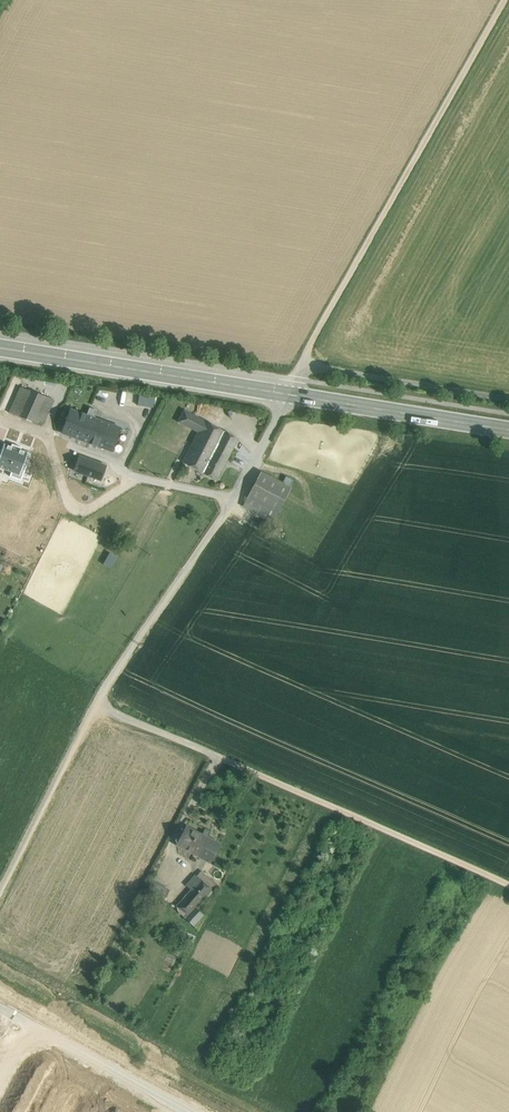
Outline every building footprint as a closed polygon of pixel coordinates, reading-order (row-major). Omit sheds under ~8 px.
[(53,399),(20,387),(9,412),(42,425),(53,399)] [(123,405),(154,406),(154,393),(123,392),(123,405)] [(155,411),(144,407),(140,417),(151,421),(155,411)] [(100,420),(71,410),(63,432),(92,443),(100,420)] [(224,432),(184,411),(179,421),(199,432),(191,447),(211,457),(224,432)] [(120,428),(100,420),(92,443),(111,450),(120,428)] [(211,457),(203,472),(216,479),(222,466),(225,468),(226,465),(223,464),(237,439),(224,432),(211,457)] [(211,457),(191,447),(183,461),(203,472),(211,457)] [(106,465),(87,458),(80,455),(75,469),(101,478),(106,465)] [(291,488),(261,472),(247,496),(278,512),(291,488)] [(290,486),(293,480),(286,476),(283,482),(290,486)] [(278,512),(247,496),(243,505),(273,521),(278,512)] [(208,837),(202,834),(186,826),(176,844),(210,862),(219,844),(207,838),(208,837)] [(211,889),(195,875),(190,881),(195,885),(191,890),(189,892),(200,902),(211,889)] [(190,881),(186,885),(191,890),(195,885),(190,881)] [(168,890),(152,882),(146,895),(161,903),(168,890)] [(200,902),(189,892),(184,898),(195,908),(200,902)] [(195,908),(184,898),(177,905),(181,909),(178,912),(194,926),(203,915),(195,908)] [(211,921),(203,915),(194,926),(202,933),(211,921)]
